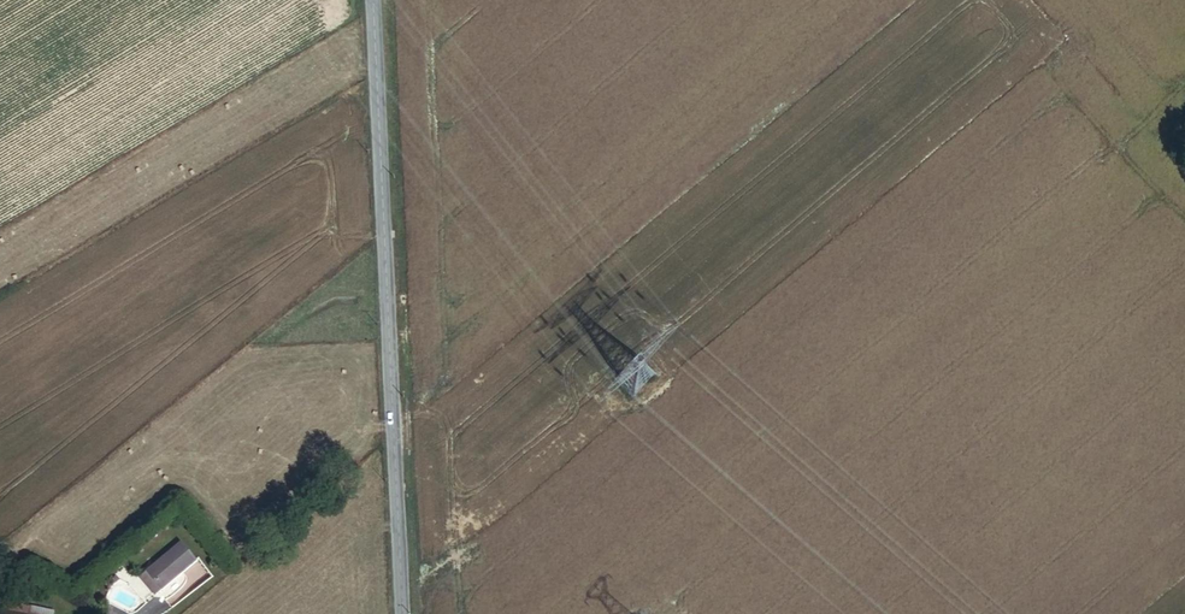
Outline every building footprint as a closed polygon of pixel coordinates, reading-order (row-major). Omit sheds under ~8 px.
[(176,542),(137,579),(154,596),(193,560),(176,542)]
